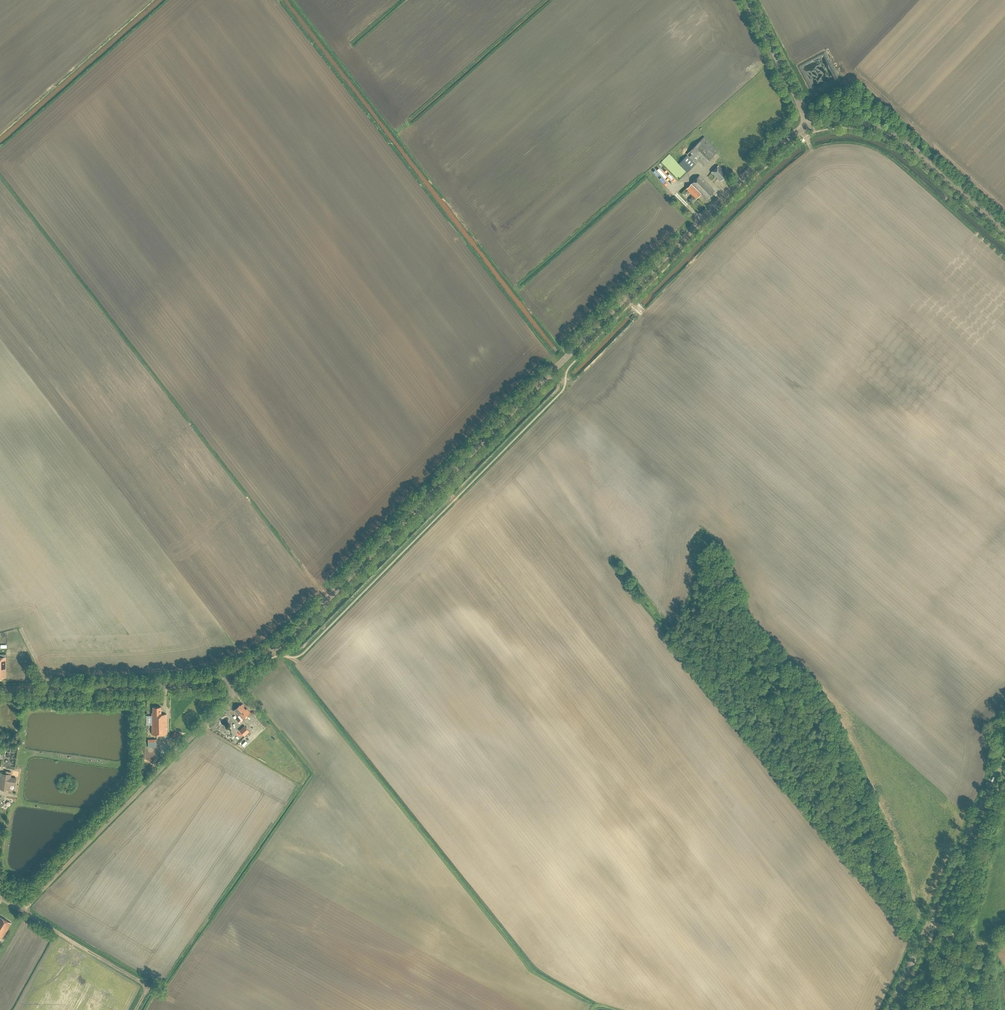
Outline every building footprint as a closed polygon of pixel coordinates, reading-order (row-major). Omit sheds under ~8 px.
[(687,153),(696,162),(698,160),(703,165),(718,150),(704,136),(687,153)] [(678,163),(687,172),(695,163),(687,155),(678,163)] [(718,165),(711,172),(720,181),(727,174),(718,165)] [(696,198),(701,194),(705,199),(714,190),(699,175),(686,188),(696,198)] [(243,720),(251,712),(247,708),(246,709),(244,707),(245,706),(242,703),(240,705),(240,704),(234,710),(238,715),(237,715),(239,717),(237,719),(240,723),(243,720)] [(161,706),(153,707),(153,712),(152,712),(152,715),(151,715),(152,734),(167,733),(167,714),(161,714),(161,706)] [(245,735),(250,731),(244,725),(239,730),(245,735)] [(1,772),(0,780),(0,788),(2,789),(2,790),(6,791),(6,789),(8,789),(9,783),(15,784),(16,778),(10,777),(11,774),(7,773),(8,771),(6,771),(5,773),(1,772)] [(1,938),(11,923),(0,916),(0,917),(0,938),(1,938)]
